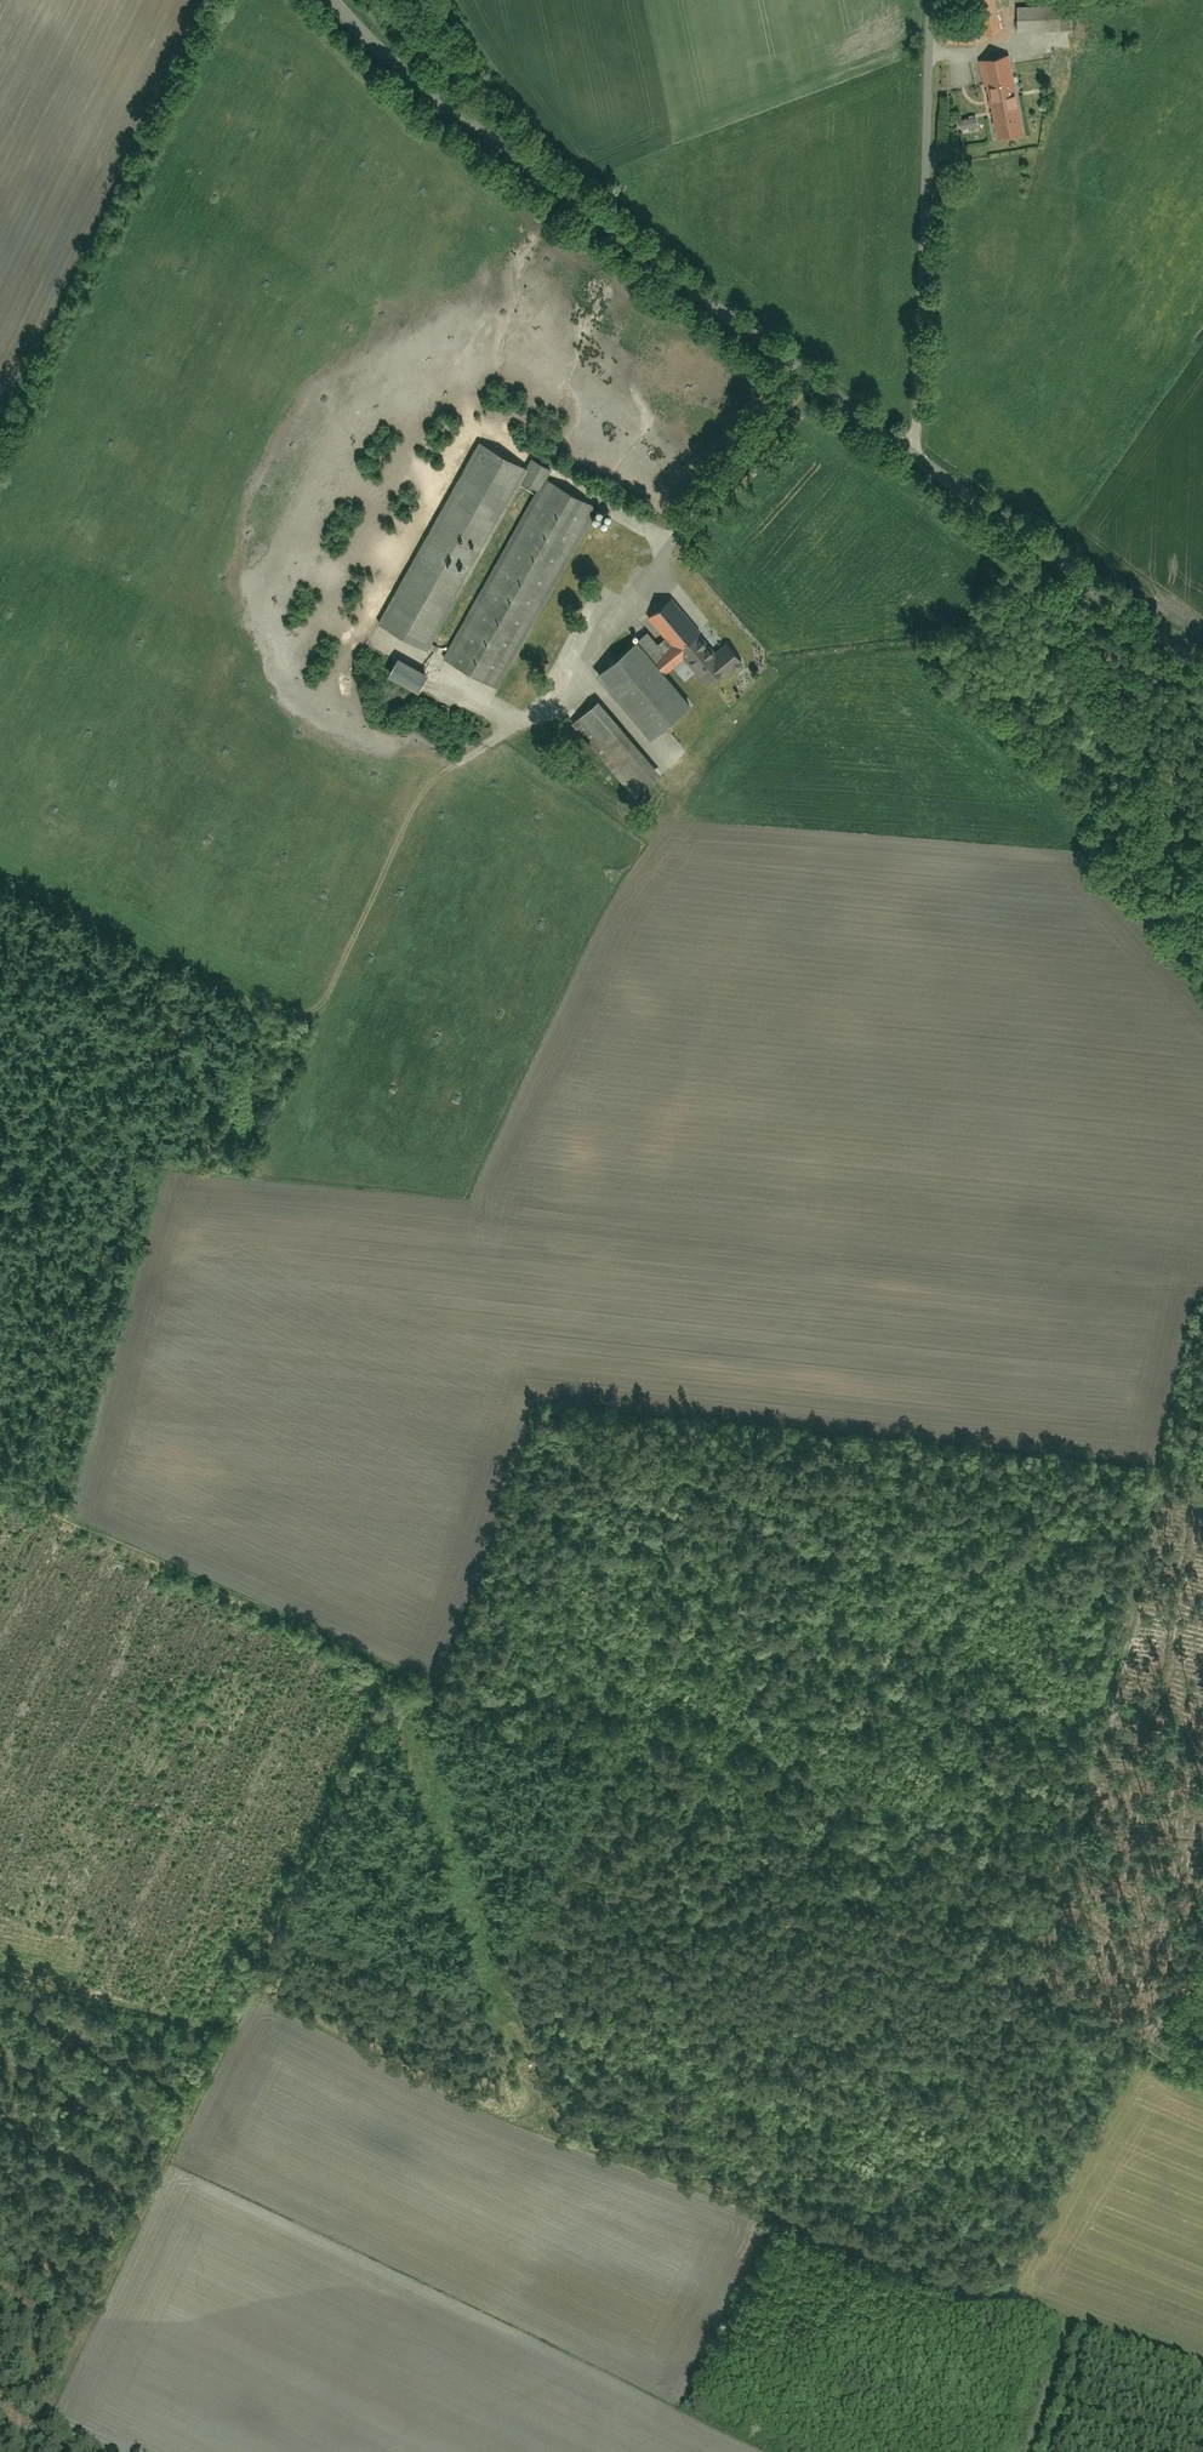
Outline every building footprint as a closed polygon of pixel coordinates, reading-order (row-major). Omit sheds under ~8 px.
[(981,35),(1001,30),(993,0),(972,0),(981,35)] [(1016,8),(1016,30),(1054,29),(1053,7),(1016,8)] [(1006,55),(975,61),(990,138),(1022,132),(1006,55)] [(379,626),(427,651),(521,467),(474,443),(379,626)] [(443,660),(504,692),(599,514),(538,482),(443,660)] [(682,704),(659,677),(678,662),(702,692),(737,664),(682,596),(649,622),(665,642),(643,660),(629,643),(589,675),(640,739),(682,704)] [(620,726),(595,747),(638,800),(664,779),(620,726)]
